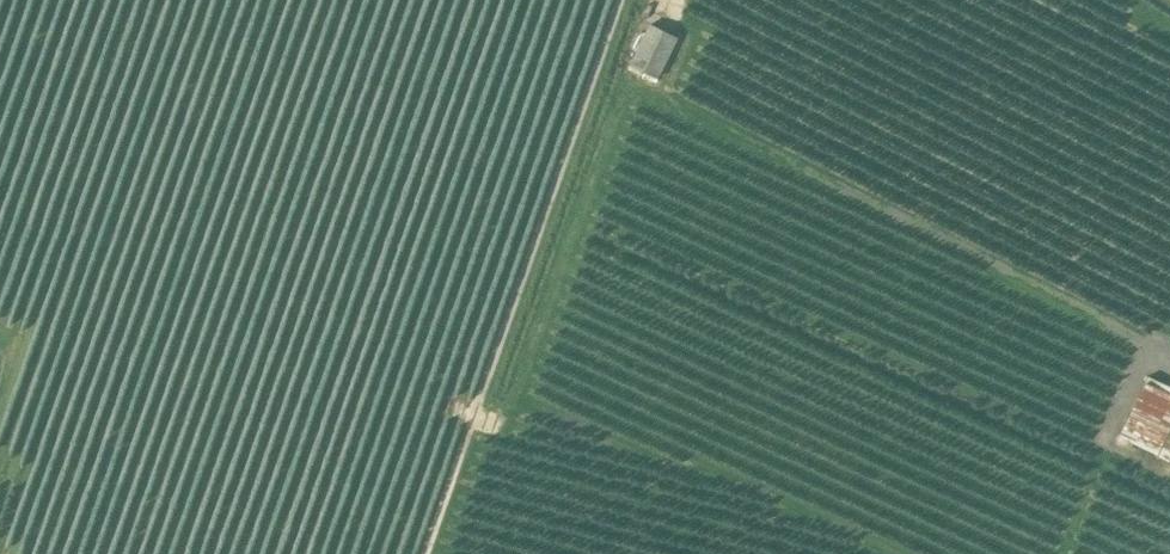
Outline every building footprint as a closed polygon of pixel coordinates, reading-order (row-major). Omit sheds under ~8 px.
[(679,35),(651,21),(631,63),(659,77),(679,35)] [(1120,435),(1169,460),(1169,392),(1146,381),(1120,435)]
